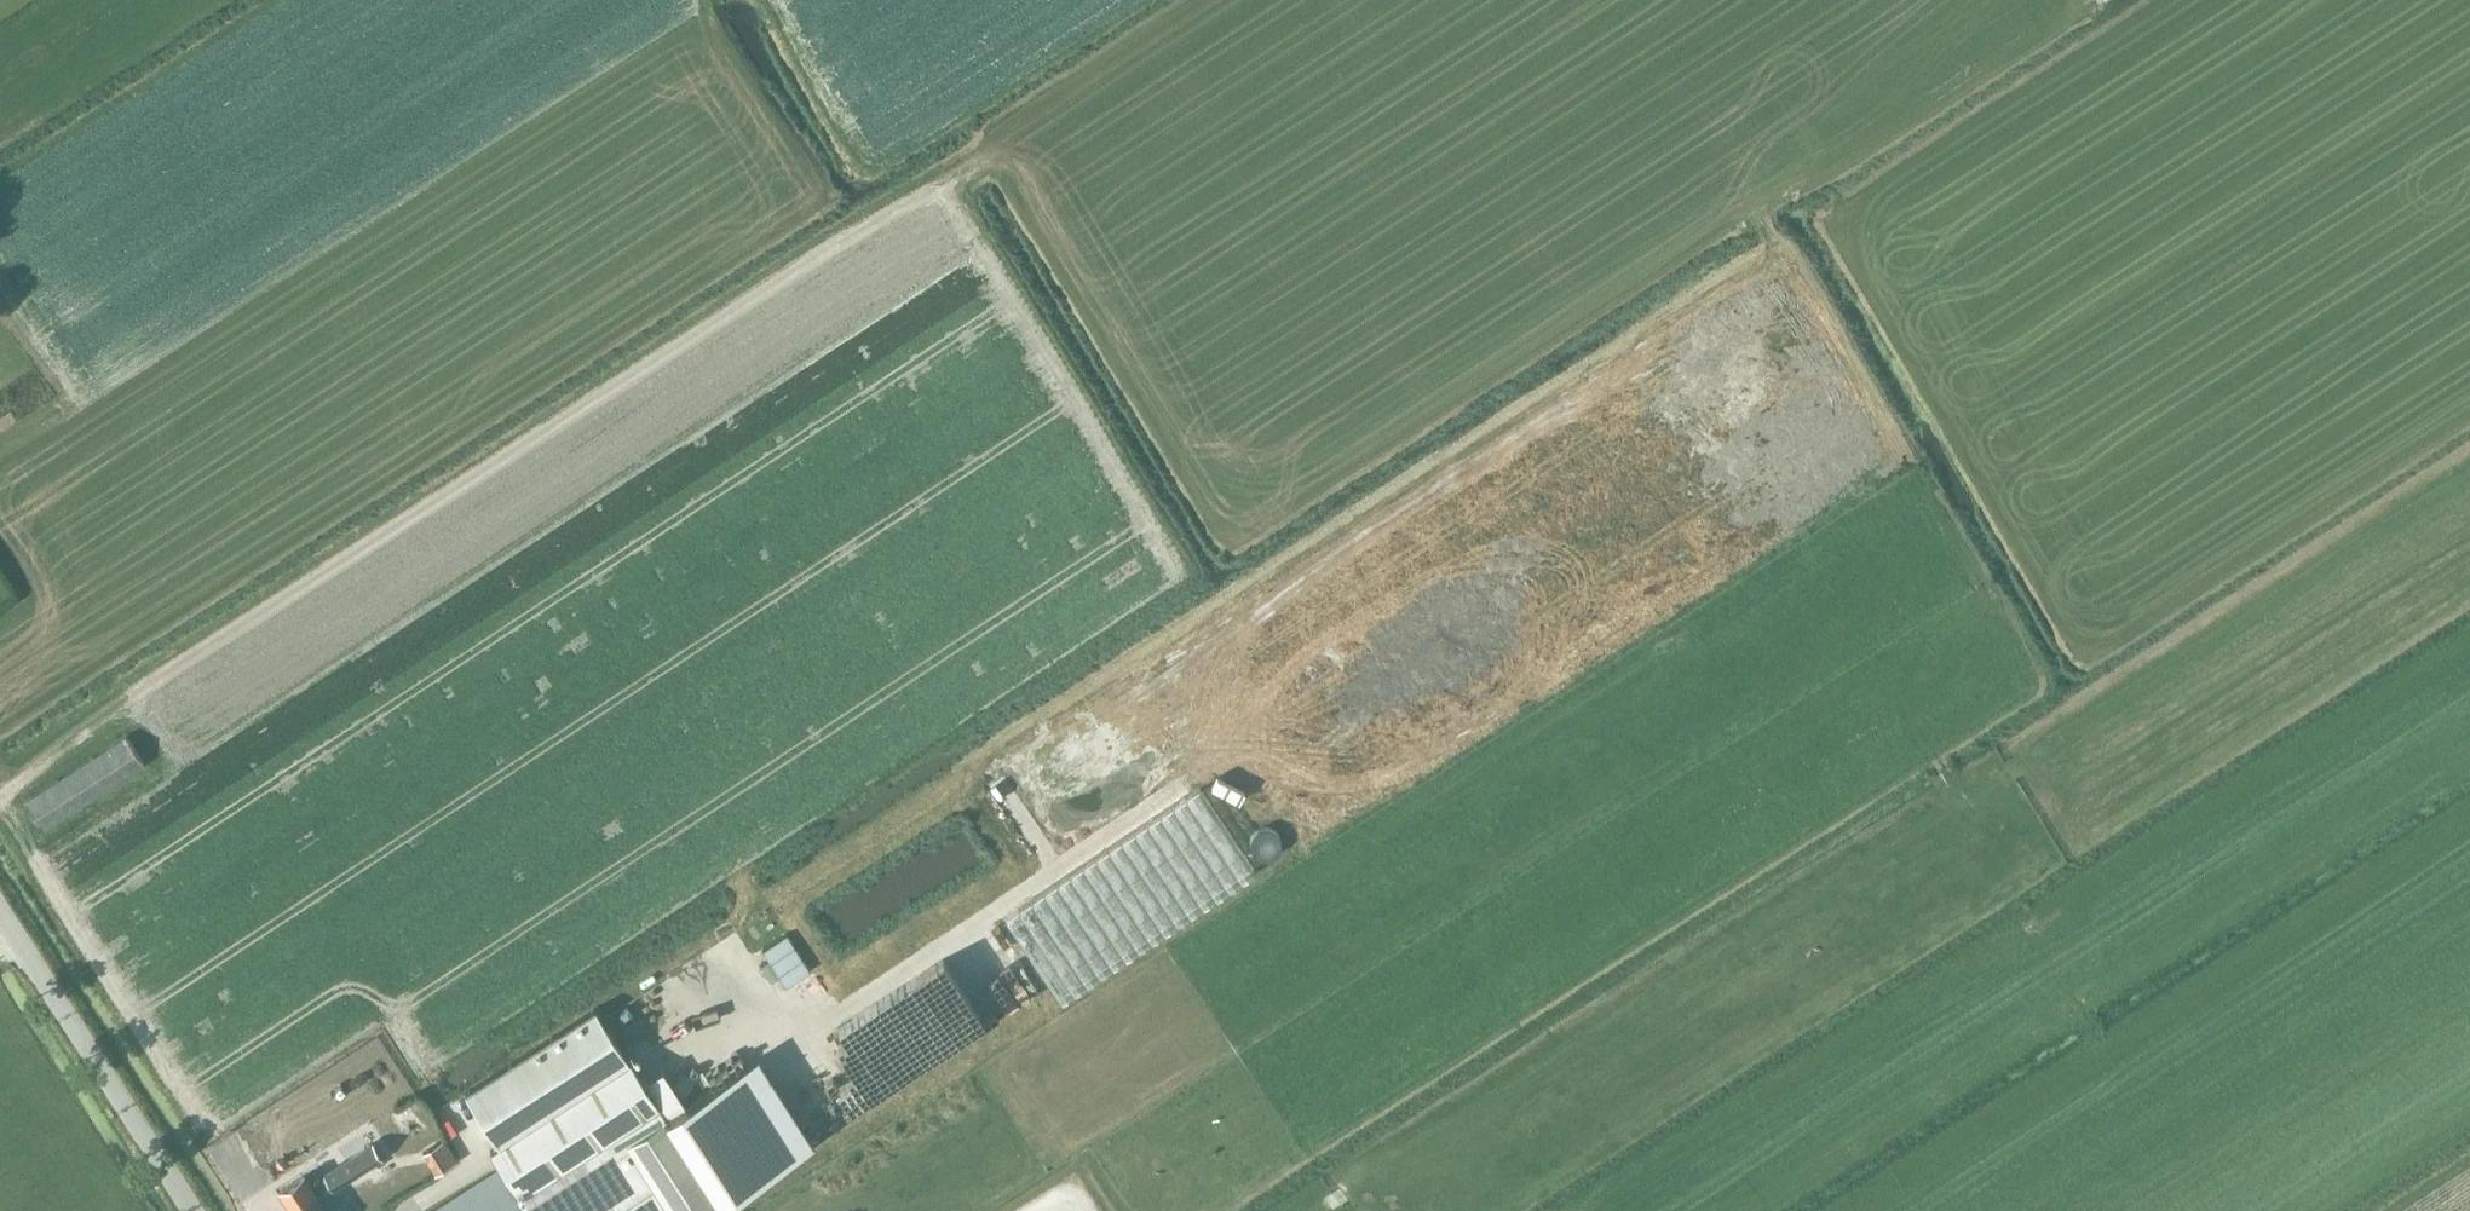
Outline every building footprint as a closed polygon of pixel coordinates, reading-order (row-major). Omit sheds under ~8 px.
[(44,832),(146,766),(128,738),(26,803),(44,832)] [(1200,789),(1000,922),(1054,1004),(1255,870),(1200,789)] [(787,933),(762,950),(770,962),(763,967),(773,984),(781,979),(785,985),(810,969),(787,933)] [(848,1059),(873,1098),(919,1070),(881,1008),(841,1033),(854,1055),(848,1059)] [(511,1145),(632,1066),(597,1012),(466,1098),(501,1152),(511,1145)] [(511,1145),(501,1152),(492,1158),(499,1168),(501,1166),(519,1195),(527,1189),(529,1191),(586,1153),(590,1159),(663,1112),(632,1066),(511,1145)] [(742,1066),(668,1114),(723,1202),(798,1153),(742,1066)] [(802,1080),(812,1095),(825,1087),(814,1072),(802,1080)] [(812,1137),(836,1123),(829,1111),(817,1118),(808,1103),(796,1110),(812,1137)] [(723,1202),(668,1114),(593,1163),(586,1153),(529,1191),(527,1189),(519,1195),(501,1166),(467,1190),(435,1210),(708,1210),(723,1202)] [(436,1173),(457,1160),(444,1140),(424,1152),(436,1173)] [(373,1144),(325,1175),(326,1177),(333,1188),(334,1190),(382,1158),(373,1144)] [(282,1190),(293,1207),(295,1210),(327,1210),(318,1198),(333,1188),(326,1177),(311,1186),(304,1176),(282,1190)]
